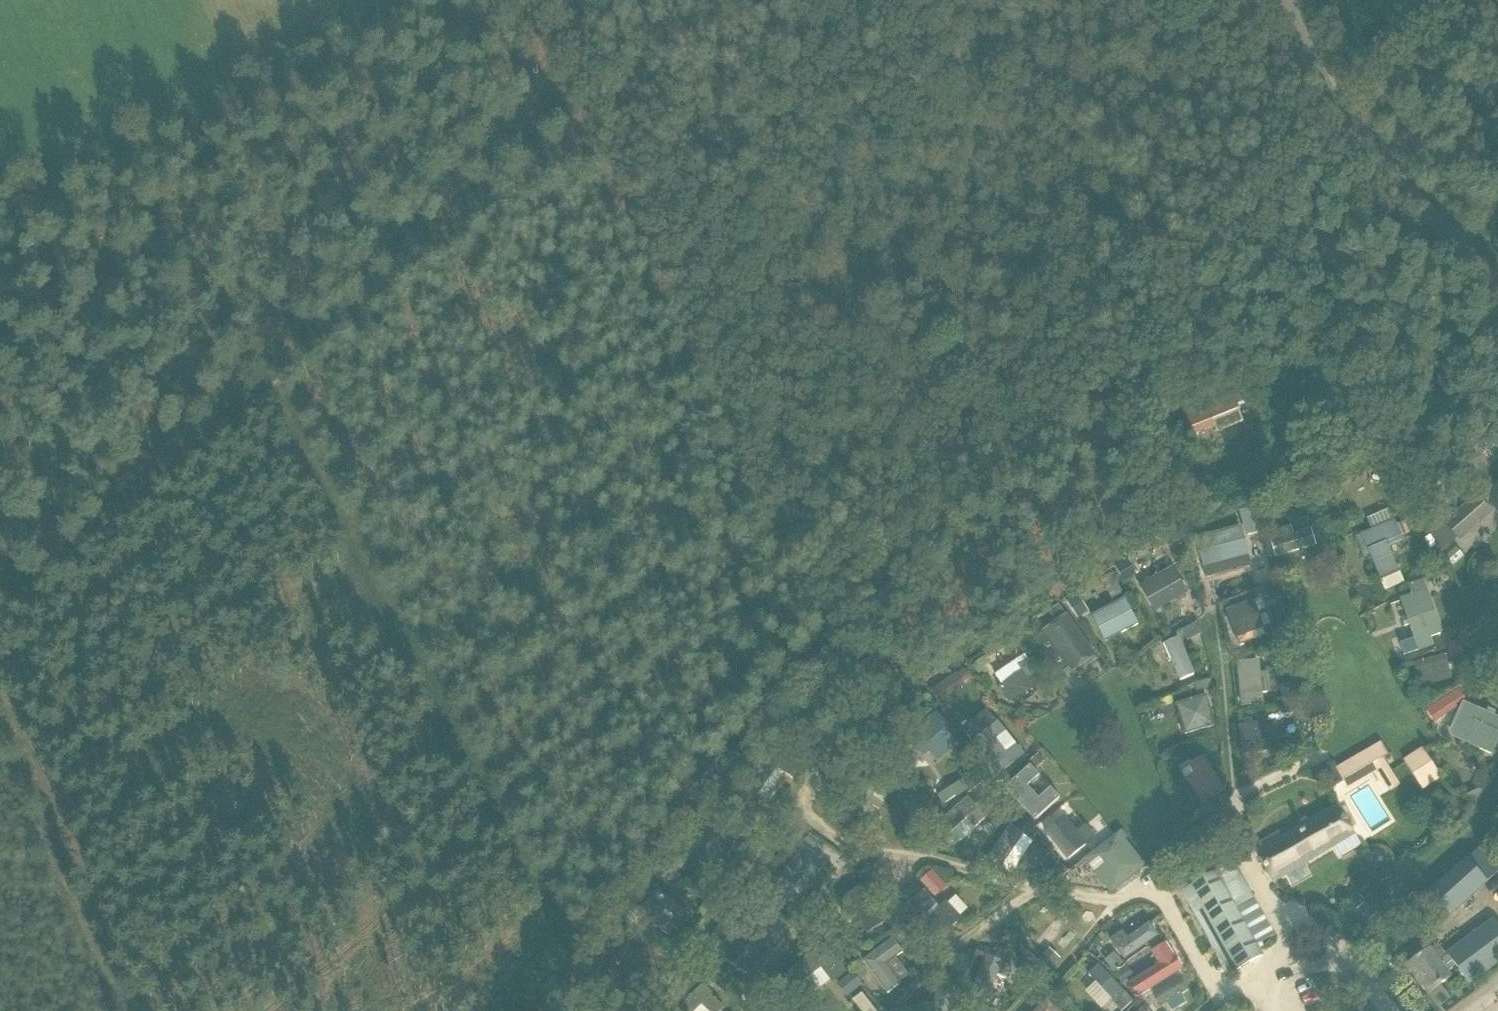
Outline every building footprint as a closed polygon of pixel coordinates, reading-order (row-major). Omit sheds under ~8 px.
[(1201,411),(1188,416),(1194,432),(1214,425),(1216,431),(1242,421),(1236,406),(1252,399),(1248,387),(1199,406),(1201,411)] [(1474,495),(1441,524),(1455,539),(1488,510),(1474,495)] [(1345,514),(1337,501),(1328,506),(1336,519),(1345,514)] [(1252,505),(1240,509),(1247,534),(1259,531),(1252,505)] [(1260,515),(1263,524),(1272,521),(1269,512),(1260,515)] [(1271,522),(1276,553),(1313,548),(1308,517),(1271,522)] [(1370,528),(1359,532),(1379,578),(1384,590),(1405,581),(1400,569),(1389,544),(1403,538),(1402,535),(1397,523),(1394,517),(1392,518),(1370,528)] [(1239,526),(1194,538),(1205,578),(1250,565),(1239,526)] [(1123,560),(1115,565),(1122,576),(1130,571),(1123,560)] [(1186,596),(1171,569),(1138,587),(1153,614),(1186,596)] [(1441,632),(1421,578),(1407,583),(1411,592),(1399,596),(1418,650),(1434,645),(1431,636),(1441,632)] [(1276,583),(1264,588),(1269,602),(1281,598),(1276,583)] [(1077,596),(1068,601),(1072,609),(1081,605),(1077,596)] [(1254,598),(1225,608),(1235,636),(1236,635),(1239,640),(1251,636),(1249,632),(1265,626),(1254,598)] [(1103,643),(1137,625),(1124,599),(1090,617),(1103,643)] [(1095,652),(1066,611),(1065,612),(1058,602),(1048,609),(1055,619),(1042,629),(1070,670),(1095,652)] [(1032,622),(1021,629),(1028,639),(1038,632),(1032,622)] [(1182,630),(1187,640),(1200,633),(1195,624),(1182,630)] [(1460,627),(1448,630),(1451,641),(1463,638),(1460,627)] [(1014,632),(1004,638),(1013,651),(1023,644),(1014,632)] [(1179,636),(1163,642),(1177,681),(1194,675),(1179,636)] [(1451,641),(1445,643),(1449,656),(1455,654),(1472,649),(1468,636),(1463,638),(1451,641)] [(1452,680),(1445,655),(1413,664),(1420,689),(1452,680)] [(1021,671),(998,686),(1008,702),(1048,677),(1038,660),(1030,657),(1017,665),(1021,671)] [(1271,691),(1268,670),(1260,671),(1259,658),(1236,660),(1241,704),(1263,702),(1262,691),(1271,691)] [(937,700),(963,683),(956,674),(931,691),(937,700)] [(1209,678),(1201,680),(1203,689),(1211,687),(1209,678)] [(1458,686),(1428,705),(1436,717),(1466,698),(1458,686)] [(1293,687),(1281,689),(1283,701),(1295,700),(1293,687)] [(1215,724),(1206,693),(1176,702),(1184,733),(1215,724)] [(1497,738),(1497,716),(1463,700),(1448,733),(1491,753),(1497,738)] [(1296,702),(1281,704),(1283,713),(1297,711),(1296,702)] [(957,743),(943,727),(948,723),(935,709),(922,721),(926,725),(908,740),(922,756),(928,751),(936,761),(957,743)] [(1280,748),(1276,718),(1238,724),(1242,754),(1280,748)] [(988,780),(1024,752),(997,719),(970,740),(985,758),(976,766),(988,780)] [(1381,742),(1336,768),(1343,781),(1374,763),(1390,790),(1399,785),(1383,757),(1388,754),(1381,742)] [(1421,746),(1402,758),(1422,788),(1441,775),(1421,746)] [(792,755),(802,765),(808,758),(798,749),(792,755)] [(768,751),(743,786),(765,800),(775,786),(767,781),(782,761),(768,751)] [(1036,767),(1044,761),(1038,754),(1031,761),(1036,767)] [(890,758),(889,764),(892,768),(897,769),(902,766),(903,761),(900,756),(895,755),(890,758)] [(1224,789),(1204,756),(1192,763),(1188,762),(1183,764),(1182,770),(1202,802),(1224,789)] [(788,763),(782,772),(792,778),(798,770),(788,763)] [(1030,763),(1004,787),(1034,820),(1060,797),(1051,787),(1039,797),(1027,785),(1040,774),(1030,763)] [(878,811),(895,785),(870,769),(844,807),(859,817),(868,804),(878,811)] [(961,779),(937,795),(944,804),(967,788),(961,779)] [(900,788),(891,801),(901,808),(910,796),(900,788)] [(967,796),(933,825),(943,837),(944,836),(965,817),(974,828),(996,808),(985,796),(975,805),(967,796)] [(1279,831),(1251,847),(1273,882),(1336,845),(1342,856),(1361,845),(1355,834),(1345,817),(1337,803),(1282,836),(1279,831)] [(1179,808),(1178,817),(1191,819),(1192,809),(1179,808)] [(852,822),(862,833),(868,825),(856,816),(852,822)] [(1080,847),(1058,819),(1040,834),(1061,862),(1080,847)] [(1106,824),(1095,833),(1102,843),(1113,833),(1106,824)] [(1146,864),(1135,852),(1127,857),(1117,844),(1125,838),(1119,830),(1083,858),(1108,891),(1112,891),(1146,864)] [(808,833),(802,841),(812,849),(818,841),(808,833)] [(1012,872),(1032,840),(1022,833),(1002,866),(1012,872)] [(1450,915),(1497,872),(1497,870),(1479,849),(1430,892),(1450,915)] [(676,853),(670,861),(679,869),(686,861),(676,853)] [(1048,853),(1039,864),(1047,870),(1056,860),(1048,853)] [(1174,878),(1228,974),(1262,955),(1234,907),(1252,897),(1233,862),(1214,872),(1207,859),(1174,878)] [(1063,867),(1058,863),(1049,874),(1056,881),(1060,876),(1060,870),(1063,867)] [(932,870),(920,880),(935,897),(947,886),(932,870)] [(883,925),(860,888),(836,903),(857,936),(860,940),(883,925)] [(913,896),(898,909),(929,943),(933,940),(935,940),(940,937),(940,935),(945,931),(960,918),(945,901),(939,906),(936,903),(923,889),(914,897),(913,896)] [(669,938),(688,914),(659,890),(640,914),(669,938)] [(1367,901),(1360,907),(1371,919),(1378,912),(1367,901)] [(758,904),(749,915),(762,925),(771,914),(758,904)] [(1497,962),(1497,926),(1492,919),(1446,954),(1448,956),(1439,962),(1429,949),(1406,967),(1427,995),(1450,977),(1447,973),(1455,966),(1469,984),(1485,972),(1497,962)] [(774,936),(752,920),(725,959),(747,974),(774,936)] [(903,923),(893,931),(900,940),(910,933),(903,923)] [(1122,933),(1109,942),(1123,963),(1159,938),(1150,925),(1127,941),(1122,933)] [(857,936),(848,941),(856,953),(865,947),(860,940),(857,936)] [(885,963),(902,951),(891,937),(862,959),(888,993),(900,984),(885,963)] [(797,985),(819,967),(830,982),(846,970),(825,941),(786,971),(797,985)] [(1151,951),(1158,962),(1130,980),(1138,997),(1183,969),(1166,941),(1151,951)] [(1046,950),(1036,960),(1047,971),(1057,961),(1046,950)] [(1113,952),(1104,961),(1113,972),(1123,963),(1113,952)] [(967,1005),(982,1010),(983,1010),(998,976),(1004,979),(1009,967),(1002,964),(1003,963),(987,957),(967,1005)] [(1088,975),(1114,1001),(1113,1003),(1121,1010),(1123,1010),(1134,1001),(1099,964),(1088,975)] [(1039,979),(1042,968),(1026,965),(1024,975),(1039,979)] [(1125,965),(1114,973),(1121,985),(1133,977),(1125,965)] [(851,972),(838,982),(848,995),(861,985),(851,972)] [(1189,1000),(1177,979),(1158,991),(1170,1010),(1189,1000)] [(675,1010),(719,1010),(723,1007),(711,995),(714,993),(705,985),(704,983),(675,1010)] [(959,996),(933,996),(932,1006),(912,1005),(912,1010),(961,1010),(961,1006),(959,1006),(959,996)] [(1046,997),(1033,1010),(1061,1010),(1046,997)]
